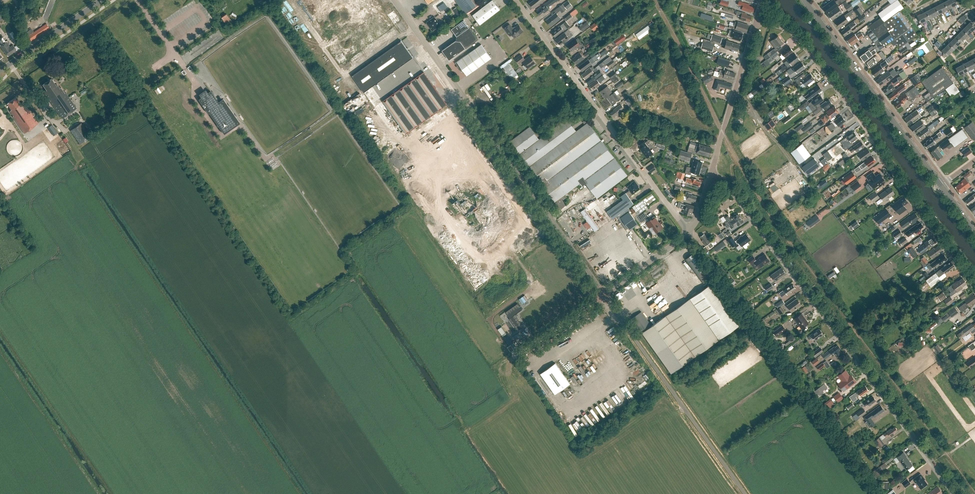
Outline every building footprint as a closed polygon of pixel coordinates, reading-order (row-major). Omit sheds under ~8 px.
[(432,6),(440,16),(456,4),(453,0),(440,0),(432,6)] [(476,7),(471,0),(456,0),(466,14),(470,11),(476,7)] [(480,25),(500,9),(493,0),(492,0),(473,15),(480,25)] [(530,3),(533,8),(538,5),(544,0),(534,0),(530,3)] [(545,4),(537,10),(537,11),(536,12),(539,15),(543,12),(544,13),(549,10),(547,8),(558,0),(550,0),(545,4)] [(827,14),(846,0),(837,0),(836,1),(835,0),(832,0),(822,7),(827,14)] [(843,3),(845,7),(848,11),(861,2),(859,0),(855,0),(848,5),(846,1),(843,3)] [(897,0),(896,0),(877,13),(881,18),(883,21),(903,8),(897,0)] [(952,8),(948,0),(944,2),(947,9),(949,8),(950,9),(952,8)] [(753,12),(754,8),(749,6),(749,5),(739,1),(738,5),(743,6),(742,10),(751,13),(751,12),(753,12)] [(562,4),(562,5),(557,8),(561,13),(566,9),(562,4)] [(941,13),(943,12),(939,4),(935,7),(939,13),(941,12),(941,13)] [(832,20),(843,12),(839,6),(828,14),(832,20)] [(854,10),(858,16),(864,12),(859,7),(854,10)] [(566,21),(567,23),(574,18),(573,17),(578,12),(575,9),(570,13),(571,14),(564,19),(566,21)] [(935,17),(931,9),(926,11),(930,18),(929,18),(931,21),(934,20),(933,18),(935,17)] [(852,10),(836,21),(840,27),(849,21),(846,18),(849,16),(853,14),(852,13),(854,12),(852,10)] [(743,12),(738,11),(736,15),(741,17),(740,20),(744,21),(744,20),(750,22),(751,16),(746,15),(746,14),(742,13),(743,12)] [(884,22),(872,31),(880,43),(883,47),(891,41),(893,45),(897,43),(900,47),(917,35),(900,11),(884,22)] [(224,13),(219,16),(222,23),(228,20),(224,13)] [(550,26),(560,19),(556,13),(546,20),(550,26)] [(926,21),(922,13),(917,16),(920,23),(923,21),(923,23),(926,21)] [(435,17),(426,23),(432,31),(440,25),(435,17)] [(871,30),(872,31),(884,22),(883,21),(881,18),(869,26),(871,30)] [(442,50),(449,60),(478,40),(464,20),(451,29),(457,36),(456,40),(442,50)] [(735,23),(730,21),(729,25),(736,27),(735,29),(746,33),(749,25),(738,22),(738,23),(735,22),(735,23)] [(842,31),(845,36),(849,32),(849,33),(853,30),(851,28),(856,24),(854,21),(846,27),(847,27),(842,31)] [(590,26),(587,22),(579,27),(583,32),(590,26)] [(974,28),(974,27),(970,22),(967,24),(965,25),(971,31),(974,28)] [(560,26),(560,25),(552,31),(553,32),(552,33),(555,37),(563,31),(563,32),(567,28),(563,23),(560,26)] [(594,31),(598,27),(595,23),(590,26),(594,31)] [(26,35),(28,38),(30,41),(49,28),(46,24),(34,32),(32,29),(25,34),(26,35)] [(520,35),(520,34),(524,31),(519,25),(513,29),(510,24),(504,28),(509,35),(511,34),(514,38),(517,36),(517,37),(520,35)] [(968,35),(971,31),(965,25),(963,27),(964,28),(962,29),(968,35)] [(964,38),(968,35),(962,29),(960,31),(958,32),(964,38)] [(567,36),(569,34),(567,31),(555,39),(559,45),(562,42),(563,43),(567,40),(566,39),(568,38),(567,36)] [(961,42),(964,38),(958,32),(956,34),(957,35),(955,36),(961,42)] [(851,45),(864,36),(862,33),(857,36),(855,34),(847,39),(851,45)] [(623,34),(614,40),(617,45),(626,38),(623,34)] [(710,40),(721,43),(722,38),(712,34),(710,40)] [(783,43),(778,36),(770,41),(775,49),(774,50),(776,52),(782,48),(780,45),(783,43)] [(957,45),(961,42),(955,36),(953,38),(951,39),(957,45)] [(8,56),(17,50),(13,45),(10,47),(6,41),(5,42),(2,37),(0,39),(0,45),(0,46),(4,52),(5,51),(8,56)] [(578,38),(576,39),(568,45),(572,51),(577,47),(579,49),(584,46),(582,43),(578,38)] [(954,49),(957,45),(951,39),(949,41),(950,42),(949,43),(954,49)] [(413,58),(408,50),(408,51),(407,49),(401,40),(401,41),(397,44),(352,76),(364,92),(409,60),(413,57),(413,58)] [(933,48),(927,40),(920,45),(926,53),(933,48)] [(738,51),(740,45),(731,42),(731,43),(727,41),(725,48),(729,50),(730,48),(738,51)] [(714,46),(702,43),(702,46),(699,45),(698,47),(701,48),(701,50),(706,52),(707,50),(712,52),(714,46)] [(950,52),(954,49),(949,43),(946,45),(944,46),(950,52)] [(457,62),(455,63),(461,72),(463,70),(467,76),(491,58),(481,44),(457,62)] [(902,54),(908,49),(905,44),(899,49),(900,50),(899,51),(902,54)] [(864,61),(880,50),(876,45),(873,47),(874,49),(871,52),(868,49),(864,51),(865,52),(860,56),(864,61)] [(785,58),(784,57),(792,51),(789,46),(780,52),(782,54),(779,56),(782,60),(785,58)] [(946,56),(950,52),(944,46),(942,48),(943,49),(941,51),(946,56)] [(618,47),(607,53),(610,59),(621,53),(618,47)] [(774,58),(778,55),(777,52),(767,59),(769,63),(774,59),(774,58)] [(576,64),(584,59),(579,53),(575,56),(576,56),(573,59),(576,64)] [(786,65),(797,56),(795,53),(786,59),(787,60),(784,62),(786,65)] [(522,62),(528,69),(536,63),(530,56),(525,59),(521,55),(515,59),(519,64),(522,62)] [(799,60),(797,56),(786,65),(779,69),(781,72),(791,65),(791,66),(799,60)] [(877,61),(879,60),(876,56),(874,57),(867,62),(870,67),(877,62),(877,61)] [(607,64),(609,68),(615,63),(618,61),(615,57),(607,64)] [(579,67),(582,71),(592,64),(588,60),(579,67)] [(585,70),(586,71),(581,74),(585,80),(606,64),(604,61),(599,64),(599,65),(594,68),(593,66),(590,68),(590,67),(585,70)] [(883,68),(888,64),(886,61),(871,71),(875,77),(884,70),(883,68)] [(971,70),(973,69),(969,61),(965,63),(968,70),(970,69),(971,70)] [(797,73),(805,67),(801,62),(793,68),(792,67),(787,71),(790,74),(794,70),(797,73)] [(518,75),(509,63),(503,68),(512,80),(518,75)] [(964,74),(965,73),(960,65),(955,68),(959,75),(962,74),(962,75),(964,74)] [(947,87),(953,83),(941,67),(921,82),(929,92),(923,96),(927,102),(947,88),(947,87)] [(588,84),(602,73),(599,70),(586,80),(588,84)] [(727,71),(724,70),(724,71),(721,70),(720,72),(717,71),(715,76),(718,77),(719,76),(729,79),(730,78),(734,80),(735,74),(729,72),(729,71),(727,71)] [(895,89),(893,86),(895,85),(895,84),(902,79),(907,76),(904,70),(898,74),(900,76),(899,77),(893,81),(893,82),(889,85),(889,86),(884,90),(886,94),(891,91),(892,91),(895,89)] [(886,75),(884,76),(883,75),(879,78),(880,78),(877,80),(880,85),(883,83),(883,84),(887,81),(893,77),(889,71),(886,74),(886,75)] [(447,105),(424,72),(378,104),(401,137),(447,105)] [(802,75),(795,80),(799,85),(804,82),(806,85),(808,84),(809,86),(812,84),(811,81),(814,79),(810,73),(804,78),(802,75)] [(705,84),(713,79),(711,75),(707,74),(702,77),(705,84)] [(540,75),(536,78),(543,87),(547,84),(544,80),(540,75)] [(619,80),(616,75),(611,79),(614,84),(619,80)] [(909,79),(914,85),(919,82),(915,75),(909,79)] [(600,84),(606,79),(603,76),(589,85),(593,90),(600,84)] [(789,76),(781,81),(784,85),(792,80),(789,76)] [(77,108),(69,97),(66,93),(65,93),(61,88),(60,88),(57,84),(56,85),(54,83),(54,82),(51,78),(50,79),(49,79),(48,80),(48,81),(43,84),(47,90),(44,92),(63,119),(77,108)] [(536,78),(532,81),(539,90),(543,87),(536,78)] [(731,90),(732,84),(727,83),(728,82),(724,81),(724,82),(717,80),(714,89),(719,91),(720,86),(731,90)] [(532,81),(528,84),(535,93),(539,90),(532,81)] [(528,84),(524,87),(531,96),(535,93),(528,84)] [(899,94),(906,88),(903,84),(895,90),(893,92),(889,96),(889,97),(890,99),(891,99),(895,96),(896,97),(899,94)] [(815,94),(822,90),(818,85),(812,90),(813,91),(805,96),(807,100),(815,94)] [(605,99),(606,98),(613,93),(608,86),(600,92),(605,99)] [(754,95),(762,89),(759,86),(751,92),(754,95)] [(914,91),(917,89),(915,86),(899,98),(900,99),(897,100),(897,101),(894,103),(898,108),(901,105),(901,106),(904,104),(903,104),(904,103),(904,102),(907,100),(907,99),(908,98),(910,100),(913,103),(917,96),(914,91)] [(524,87),(520,90),(527,99),(531,96),(524,87)] [(206,91),(200,95),(202,97),(199,99),(205,108),(206,108),(224,134),(240,122),(239,122),(223,99),(218,102),(210,91),(207,93),(206,91)] [(553,92),(549,95),(556,105),(560,102),(557,97),(553,92)] [(614,92),(613,93),(606,98),(612,105),(620,99),(614,92)] [(549,95),(545,98),(552,108),(556,105),(549,95)] [(808,105),(813,112),(819,107),(818,107),(821,105),(819,103),(824,100),(822,97),(822,96),(821,95),(820,95),(809,103),(808,101),(799,107),(801,110),(808,105)] [(16,97),(7,103),(12,110),(10,111),(14,116),(13,117),(24,134),(38,124),(23,102),(21,103),(16,97)] [(545,98),(541,101),(548,111),(552,108),(545,98)] [(629,105),(628,106),(630,109),(634,105),(632,103),(629,98),(625,101),(629,105)] [(828,106),(832,103),(831,102),(832,102),(831,101),(830,100),(829,100),(826,102),(826,101),(821,105),(818,107),(819,107),(813,112),(815,115),(824,109),(825,110),(828,107),(828,106)] [(541,101),(537,104),(544,114),(548,111),(541,101)] [(537,104),(533,107),(538,113),(540,117),(544,114),(537,104)] [(620,112),(624,109),(621,104),(613,110),(614,111),(610,113),(613,117),(614,116),(615,117),(617,115),(617,116),(621,113),(620,112)] [(828,116),(837,109),(834,106),(825,112),(827,114),(825,116),(824,115),(821,118),(822,121),(826,118),(828,116)] [(934,109),(929,113),(932,117),(940,110),(938,107),(934,109)] [(839,113),(837,109),(828,116),(826,118),(822,121),(823,121),(820,123),(822,125),(828,121),(828,120),(830,118),(830,119),(839,113)] [(913,123),(921,116),(916,110),(904,118),(909,124),(912,122),(913,123)] [(572,119),(575,123),(583,117),(580,113),(572,119)] [(951,115),(943,120),(946,125),(954,119),(951,115)] [(831,124),(827,126),(830,131),(835,127),(837,125),(839,127),(843,124),(842,123),(845,121),(841,116),(835,121),(834,120),(830,123),(831,124)] [(576,132),(567,119),(539,140),(530,127),(510,142),(518,153),(555,202),(560,210),(566,205),(561,199),(562,199),(563,200),(567,197),(565,195),(580,183),(582,186),(586,183),(597,198),(618,183),(622,180),(628,175),(588,123),(576,132)] [(772,119),(767,123),(771,128),(776,124),(772,119)] [(930,129),(940,121),(938,119),(920,132),(920,133),(918,134),(920,138),(924,135),(924,136),(930,131),(929,129),(930,129)] [(919,131),(925,127),(920,120),(911,127),(915,133),(918,131),(919,131)] [(974,139),(974,126),(972,121),(964,128),(973,140),(974,139)] [(82,123),(71,130),(80,144),(91,136),(82,123)] [(825,125),(816,132),(820,138),(830,132),(825,125)] [(950,128),(944,132),(948,137),(953,133),(950,128)] [(948,139),(953,146),(954,147),(968,137),(961,129),(948,139)] [(925,147),(926,147),(927,148),(931,145),(935,143),(934,141),(939,138),(942,136),(942,135),(940,131),(936,134),(937,135),(932,138),(931,137),(926,141),(927,142),(924,144),(925,145),(924,146),(925,147)] [(847,137),(844,139),(848,144),(847,145),(849,148),(853,144),(851,142),(858,138),(853,132),(847,136),(847,137)] [(943,156),(940,152),(942,150),(947,146),(949,149),(953,146),(948,139),(947,138),(939,145),(939,146),(937,148),(936,147),(931,152),(937,160),(943,156)] [(640,149),(646,158),(653,153),(648,147),(651,144),(648,140),(646,142),(645,141),(640,145),(641,147),(640,149)] [(857,151),(864,146),(861,141),(850,149),(852,152),(856,149),(857,151)] [(698,146),(690,143),(688,151),(696,154),(696,152),(709,156),(711,148),(699,144),(698,146)] [(791,152),(799,164),(811,155),(802,143),(791,152)] [(968,146),(962,151),(965,156),(972,151),(968,146)] [(862,160),(871,154),(867,149),(863,152),(862,151),(858,154),(862,160)] [(689,161),(692,154),(680,150),(678,158),(689,161)] [(853,165),(858,162),(854,156),(849,160),(853,165)] [(869,166),(876,162),(872,156),(863,163),(859,166),(861,169),(868,165),(869,166)] [(699,174),(702,163),(694,160),(690,171),(699,174)] [(653,164),(648,169),(651,173),(656,168),(653,164)] [(847,184),(857,177),(853,172),(843,179),(847,184)] [(880,183),(884,180),(882,177),(882,176),(881,174),(880,174),(879,173),(876,176),(872,172),(866,177),(869,181),(874,188),(880,184),(880,183)] [(699,186),(701,182),(696,181),(697,179),(692,178),(691,179),(686,178),(685,182),(699,186)] [(964,190),(970,186),(965,178),(959,182),(960,184),(955,187),(959,193),(964,189),(964,190)] [(828,184),(825,180),(819,184),(823,188),(828,184)] [(857,180),(850,185),(854,191),(861,185),(857,180)] [(638,185),(635,181),(631,183),(631,184),(627,187),(630,190),(625,193),(628,197),(640,189),(637,185),(638,185)] [(808,191),(812,188),(807,182),(803,185),(808,191)] [(774,183),(768,186),(776,204),(783,201),(774,183)] [(878,196),(875,192),(867,198),(868,201),(871,199),(873,202),(880,197),(884,201),(888,199),(890,201),(893,199),(891,196),(894,194),(890,188),(879,195),(878,196)] [(695,201),(697,197),(691,195),(692,193),(686,192),(685,196),(687,197),(686,199),(694,202),(694,200),(695,201)] [(972,195),(968,198),(969,199),(965,201),(968,204),(972,201),(973,202),(974,200),(974,199),(974,198),(974,197),(974,193),(972,195)] [(903,205),(908,202),(904,197),(892,205),(899,214),(906,209),(903,205)] [(628,207),(623,200),(607,212),(612,219),(628,207)] [(642,200),(632,207),(639,215),(648,208),(642,200)] [(691,216),(694,206),(686,204),(686,205),(681,204),(681,203),(679,202),(677,207),(680,208),(684,210),(683,214),(691,216)] [(595,231),(599,228),(585,209),(580,212),(595,231)] [(890,215),(886,209),(878,215),(882,221),(890,215)] [(629,212),(621,217),(629,230),(638,224),(629,212)] [(642,223),(648,218),(644,213),(638,218),(642,223)] [(915,221),(919,218),(915,213),(910,216),(909,216),(899,224),(903,228),(910,223),(912,225),(916,222),(915,221)] [(729,226),(741,218),(738,214),(731,219),(728,215),(725,218),(726,220),(724,222),(726,224),(727,224),(729,226)] [(820,220),(817,215),(806,223),(810,228),(820,220)] [(655,217),(645,224),(645,225),(646,224),(649,228),(648,229),(649,229),(652,227),(656,233),(664,228),(661,225),(664,223),(663,222),(661,224),(660,223),(663,222),(662,221),(659,224),(657,222),(658,221),(655,217)] [(744,221),(741,218),(729,226),(731,229),(737,225),(738,226),(744,221)] [(854,229),(860,225),(857,221),(851,225),(854,229)] [(919,230),(923,227),(922,226),(922,225),(921,224),(920,223),(917,225),(916,224),(912,228),(906,233),(908,236),(915,231),(916,233),(919,230)] [(899,229),(893,234),(895,238),(902,233),(899,229)] [(748,242),(751,240),(746,233),(735,241),(732,238),(728,241),(732,247),(739,242),(742,247),(743,246),(744,248),(746,249),(747,248),(747,246),(749,245),(748,242)] [(702,241),(706,246),(707,245),(710,248),(714,246),(708,238),(707,239),(704,234),(701,237),(703,240),(702,241)] [(581,243),(587,253),(597,246),(590,237),(581,243)] [(917,249),(920,253),(923,251),(928,248),(930,246),(931,247),(933,245),(936,242),(933,237),(924,243),(925,244),(917,249)] [(726,245),(724,242),(723,241),(715,247),(717,250),(719,249),(720,250),(722,248),(726,245)] [(913,257),(917,254),(912,246),(907,250),(913,257)] [(939,253),(942,250),(939,246),(934,249),(933,248),(927,253),(932,259),(939,254),(939,253)] [(712,277),(694,253),(685,259),(703,284),(712,277)] [(760,268),(770,261),(765,254),(756,260),(753,256),(748,259),(751,264),(755,262),(760,268)] [(943,262),(947,259),(945,257),(945,256),(945,255),(944,255),(943,254),(936,259),(936,260),(930,264),(933,267),(939,263),(940,264),(941,264),(942,264),(943,263),(943,262)] [(945,273),(954,266),(951,261),(950,262),(949,262),(949,263),(942,268),(926,280),(931,286),(941,279),(938,276),(944,272),(945,273)] [(781,277),(786,273),(782,268),(771,275),(776,282),(782,277),(781,277)] [(926,272),(923,274),(924,276),(919,280),(921,281),(929,275),(926,272)] [(658,285),(669,276),(667,274),(657,282),(658,285)] [(963,278),(958,281),(961,285),(951,292),(949,293),(951,296),(957,292),(963,288),(962,287),(967,284),(963,278)] [(961,285),(958,281),(957,281),(952,285),(948,288),(951,292),(961,285)] [(642,332),(671,373),(742,323),(713,282),(651,326),(641,312),(631,319),(641,333),(642,332)] [(768,292),(774,288),(770,283),(765,287),(768,292)] [(791,291),(795,288),(793,285),(789,287),(784,290),(784,291),(783,290),(779,293),(782,297),(787,293),(788,295),(792,292),(791,291)] [(660,287),(652,293),(653,295),(662,289),(660,287)] [(941,301),(946,297),(943,292),(937,296),(941,301)] [(974,300),(974,295),(974,294),(973,295),(973,294),(964,300),(966,302),(959,308),(962,312),(974,303),(973,302),(974,300)] [(517,299),(521,304),(527,299),(523,295),(517,299)] [(953,301),(950,296),(944,300),(947,305),(953,301)] [(801,305),(796,299),(787,305),(792,312),(801,305)] [(778,308),(785,303),(782,300),(775,305),(778,308)] [(523,327),(514,315),(522,310),(518,304),(505,312),(510,318),(509,319),(518,331),(523,327)] [(785,311),(781,306),(776,310),(780,315),(785,311)] [(959,313),(954,307),(948,312),(952,318),(959,313)] [(802,328),(809,323),(802,314),(795,319),(802,328)] [(971,323),(957,334),(960,339),(974,328),(972,324),(971,323)] [(776,337),(786,330),(782,325),(773,332),(776,337)] [(506,334),(501,327),(498,329),(503,336),(506,334)] [(816,341),(824,335),(819,329),(808,337),(810,339),(813,337),(816,341)] [(507,336),(504,338),(509,345),(513,343),(507,336)] [(778,349),(773,352),(776,356),(781,353),(781,352),(782,352),(782,351),(785,344),(780,343),(778,349)] [(839,349),(840,348),(838,345),(835,347),(834,346),(829,350),(823,355),(825,358),(832,353),(833,355),(835,353),(838,356),(842,353),(839,349)] [(815,357),(823,351),(820,347),(812,353),(815,357)] [(966,363),(970,368),(974,364),(974,357),(974,356),(966,363)] [(555,363),(540,374),(555,394),(570,384),(555,363)] [(575,369),(579,375),(583,371),(579,366),(575,369)] [(847,372),(845,370),(838,375),(843,382),(839,385),(843,390),(856,382),(853,378),(851,379),(849,376),(849,374),(848,373),(847,372)] [(574,372),(571,374),(577,384),(582,381),(578,374),(576,375),(574,372)] [(973,380),(965,386),(970,394),(974,390),(974,383),(973,380)] [(865,392),(868,390),(865,386),(862,388),(849,397),(853,402),(857,399),(855,396),(855,395),(858,393),(860,396),(865,392)] [(838,402),(843,398),(839,392),(833,396),(838,402)] [(572,399),(575,404),(584,397),(580,393),(572,399)] [(630,393),(625,396),(628,401),(633,398),(630,393)] [(869,406),(876,401),(873,396),(866,401),(863,403),(866,406),(868,404),(869,406)] [(828,409),(835,404),(832,400),(825,405),(828,409)] [(601,401),(598,403),(604,415),(607,414),(601,401)] [(875,417),(884,410),(881,406),(864,417),(866,421),(865,422),(869,428),(871,427),(875,424),(871,418),(874,416),(875,417)] [(857,413),(860,418),(866,413),(863,408),(857,413)] [(894,432),(897,430),(895,427),(892,429),(891,428),(886,432),(887,432),(874,441),(879,447),(884,444),(881,440),(886,437),(889,435),(890,437),(895,434),(894,432)] [(850,440),(846,442),(854,452),(857,450),(850,440)] [(912,465),(906,456),(903,453),(894,459),(895,461),(899,459),(907,470),(912,465)] [(873,472),(875,474),(877,472),(878,473),(883,470),(880,466),(873,472)] [(927,484),(923,479),(924,478),(921,473),(913,480),(916,483),(920,489),(927,484)] [(905,488),(911,483),(907,478),(901,483),(905,488)]
